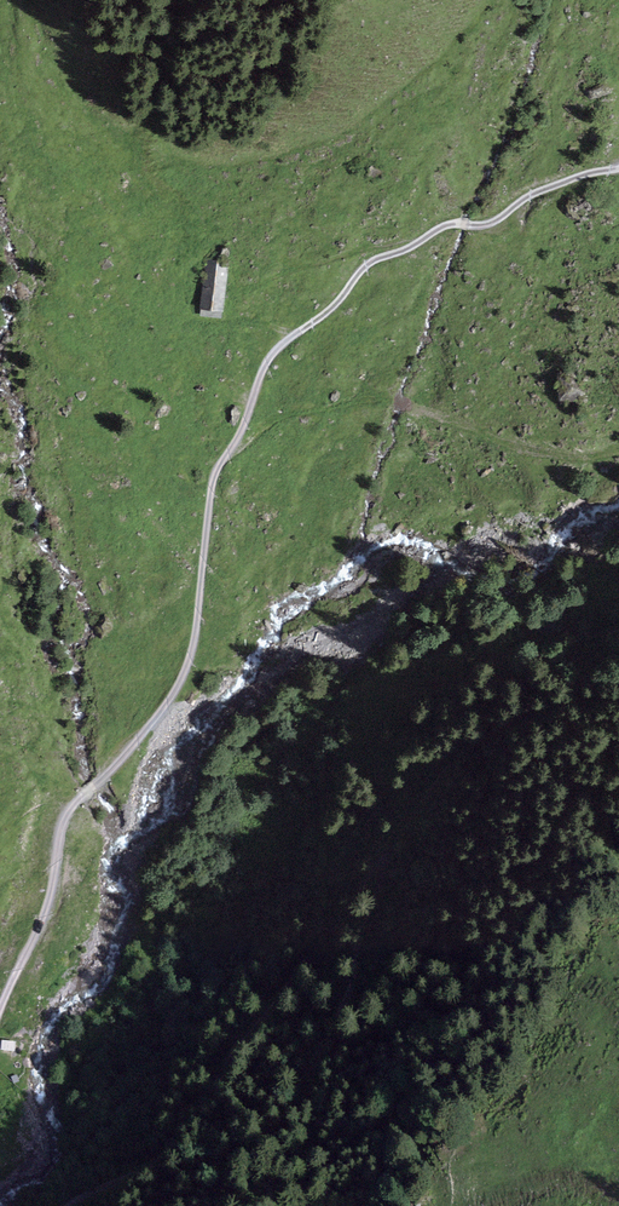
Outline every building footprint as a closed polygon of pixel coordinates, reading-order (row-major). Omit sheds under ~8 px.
[(204,266),(199,321),(221,323),(226,268),(204,266)]
